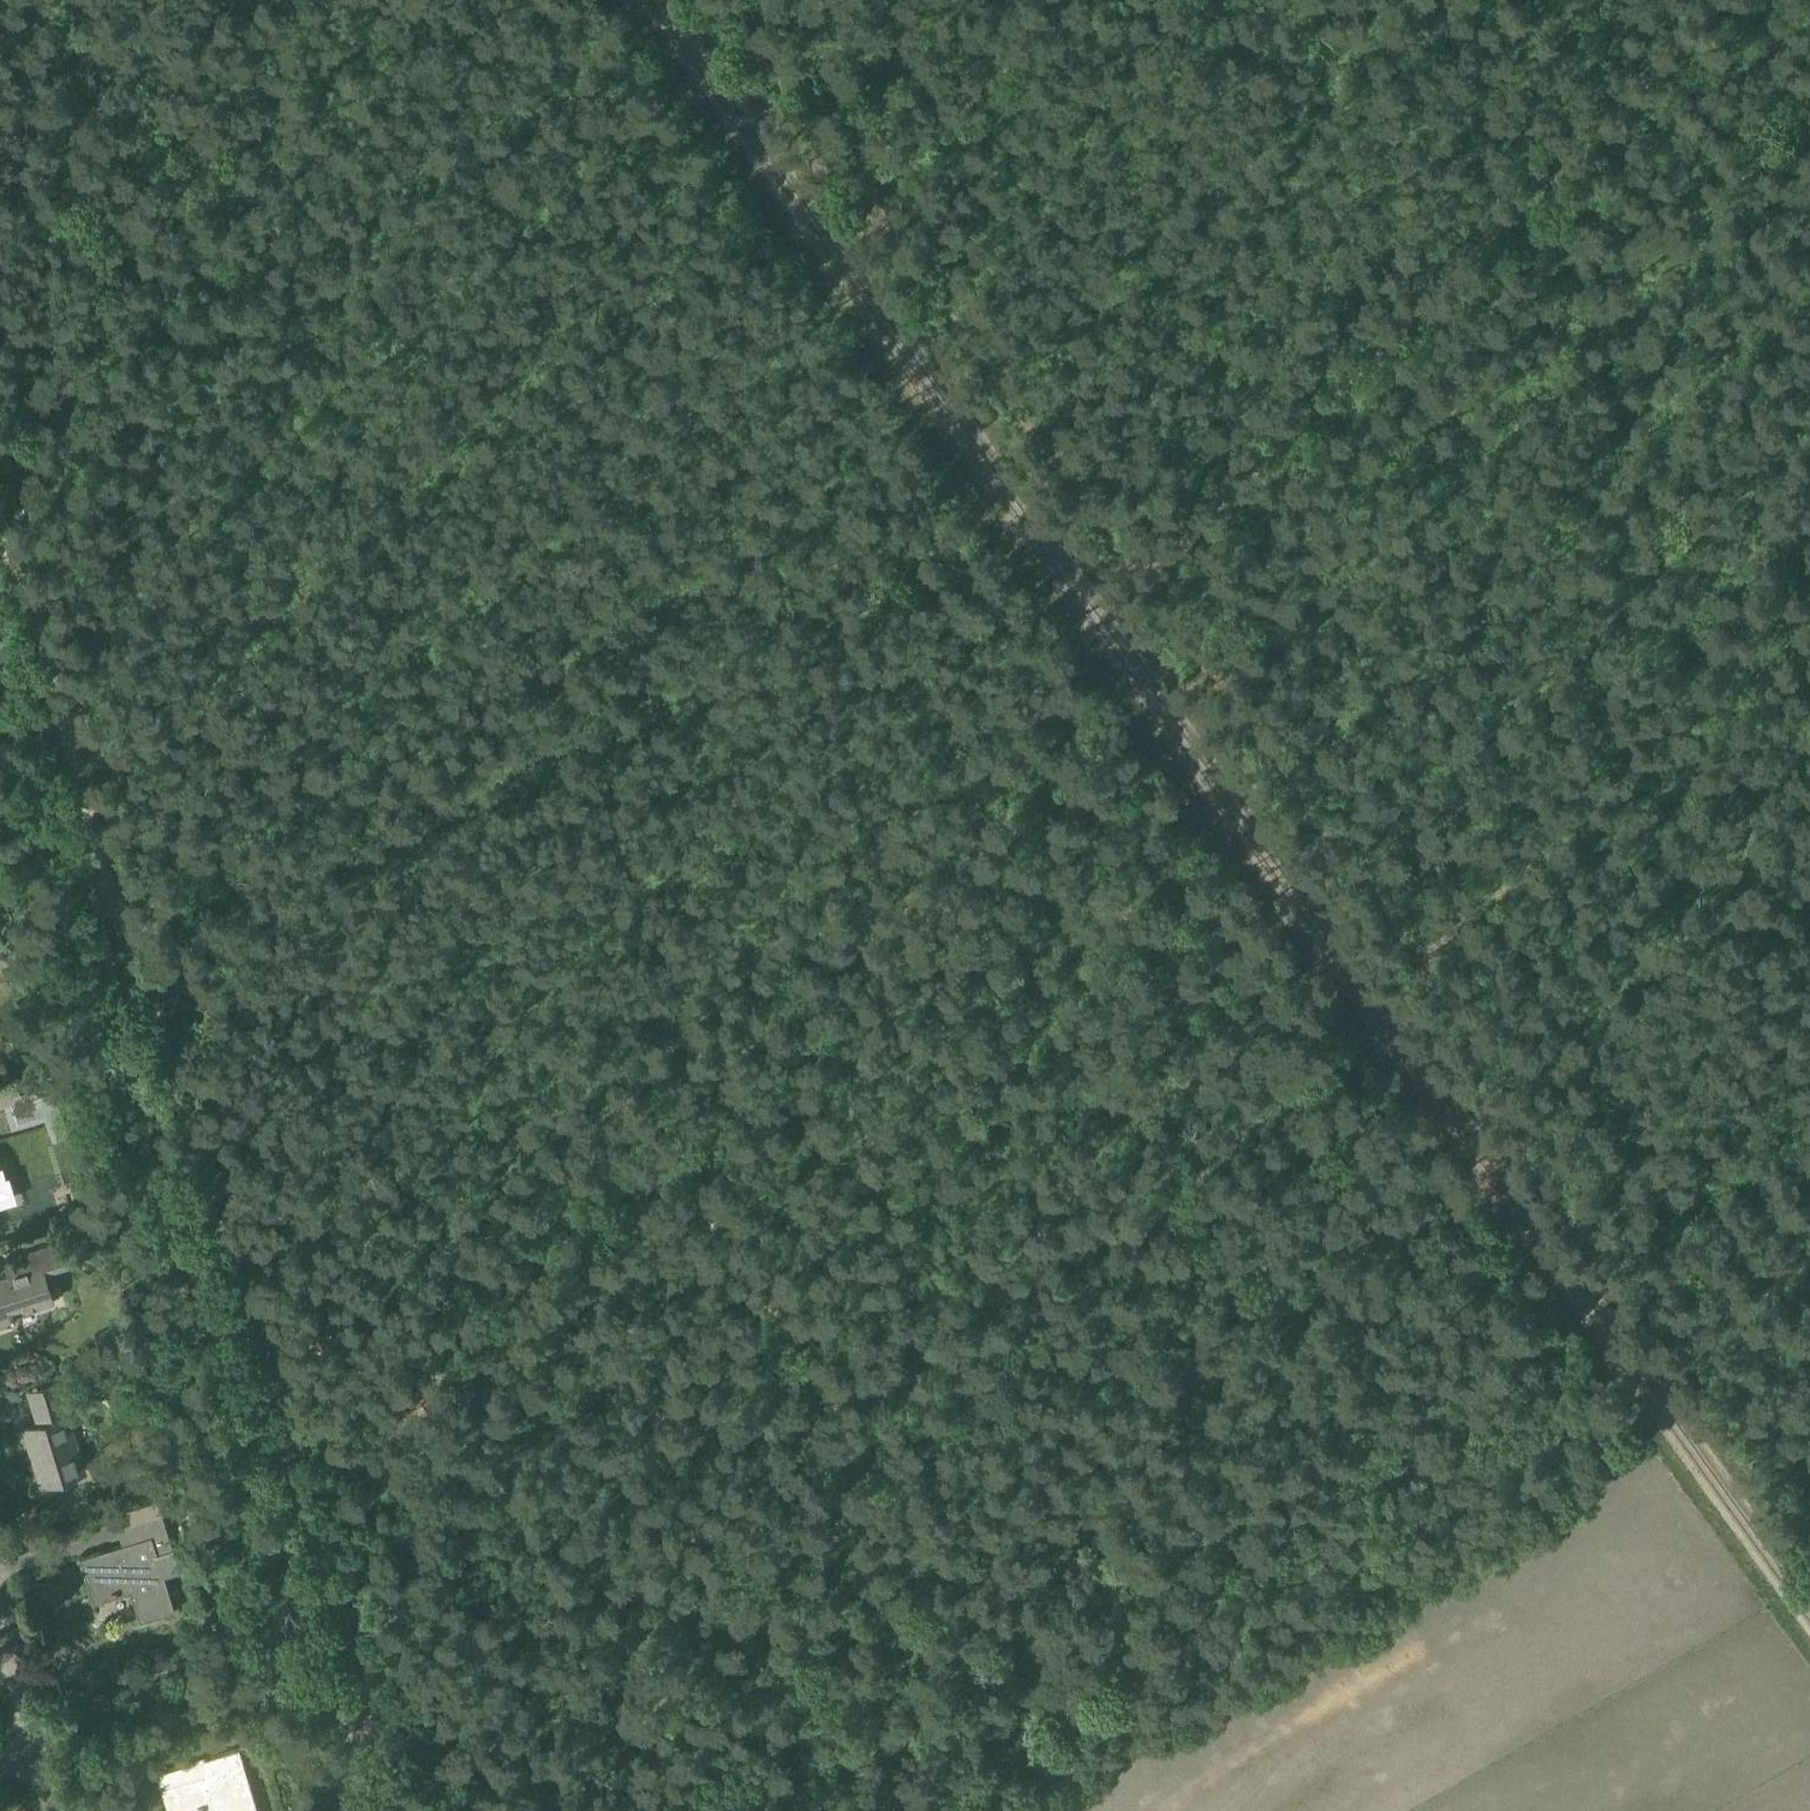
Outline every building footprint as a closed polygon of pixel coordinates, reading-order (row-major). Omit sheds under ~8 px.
[(19,957),(12,937),(0,941),(0,963),(19,957)] [(37,1116),(30,1093),(11,1099),(18,1122),(37,1116)] [(11,1200),(1,1167),(0,1167),(0,1203),(11,1200)] [(15,1320),(13,1312),(52,1300),(43,1270),(75,1260),(69,1240),(10,1258),(14,1274),(7,1276),(0,1278),(0,1325),(15,1320)] [(24,1428),(42,1486),(84,1473),(65,1413),(71,1411),(66,1396),(33,1406),(38,1424),(24,1428)] [(121,1545),(78,1558),(91,1603),(130,1591),(139,1620),(174,1610),(164,1576),(180,1571),(173,1549),(157,1553),(156,1549),(172,1544),(163,1514),(132,1524),(137,1541),(121,1545)] [(167,1810),(187,1810),(217,1802),(219,1810),(257,1810),(238,1748),(155,1773),(167,1810)]
